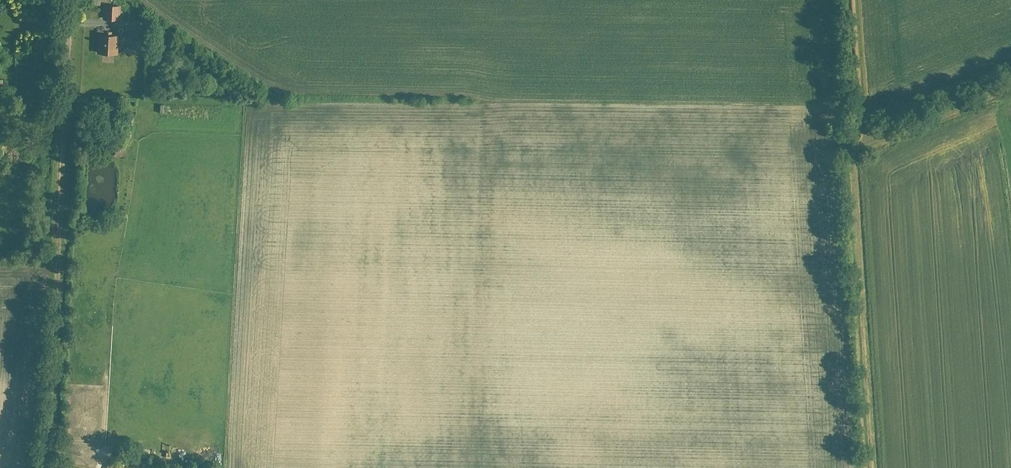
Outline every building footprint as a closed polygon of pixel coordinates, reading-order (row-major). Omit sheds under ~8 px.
[(104,8),(104,22),(119,22),(119,8),(104,8)] [(97,36),(96,57),(118,57),(119,36),(97,36)] [(107,467),(118,467),(120,463),(110,460),(107,467)]
